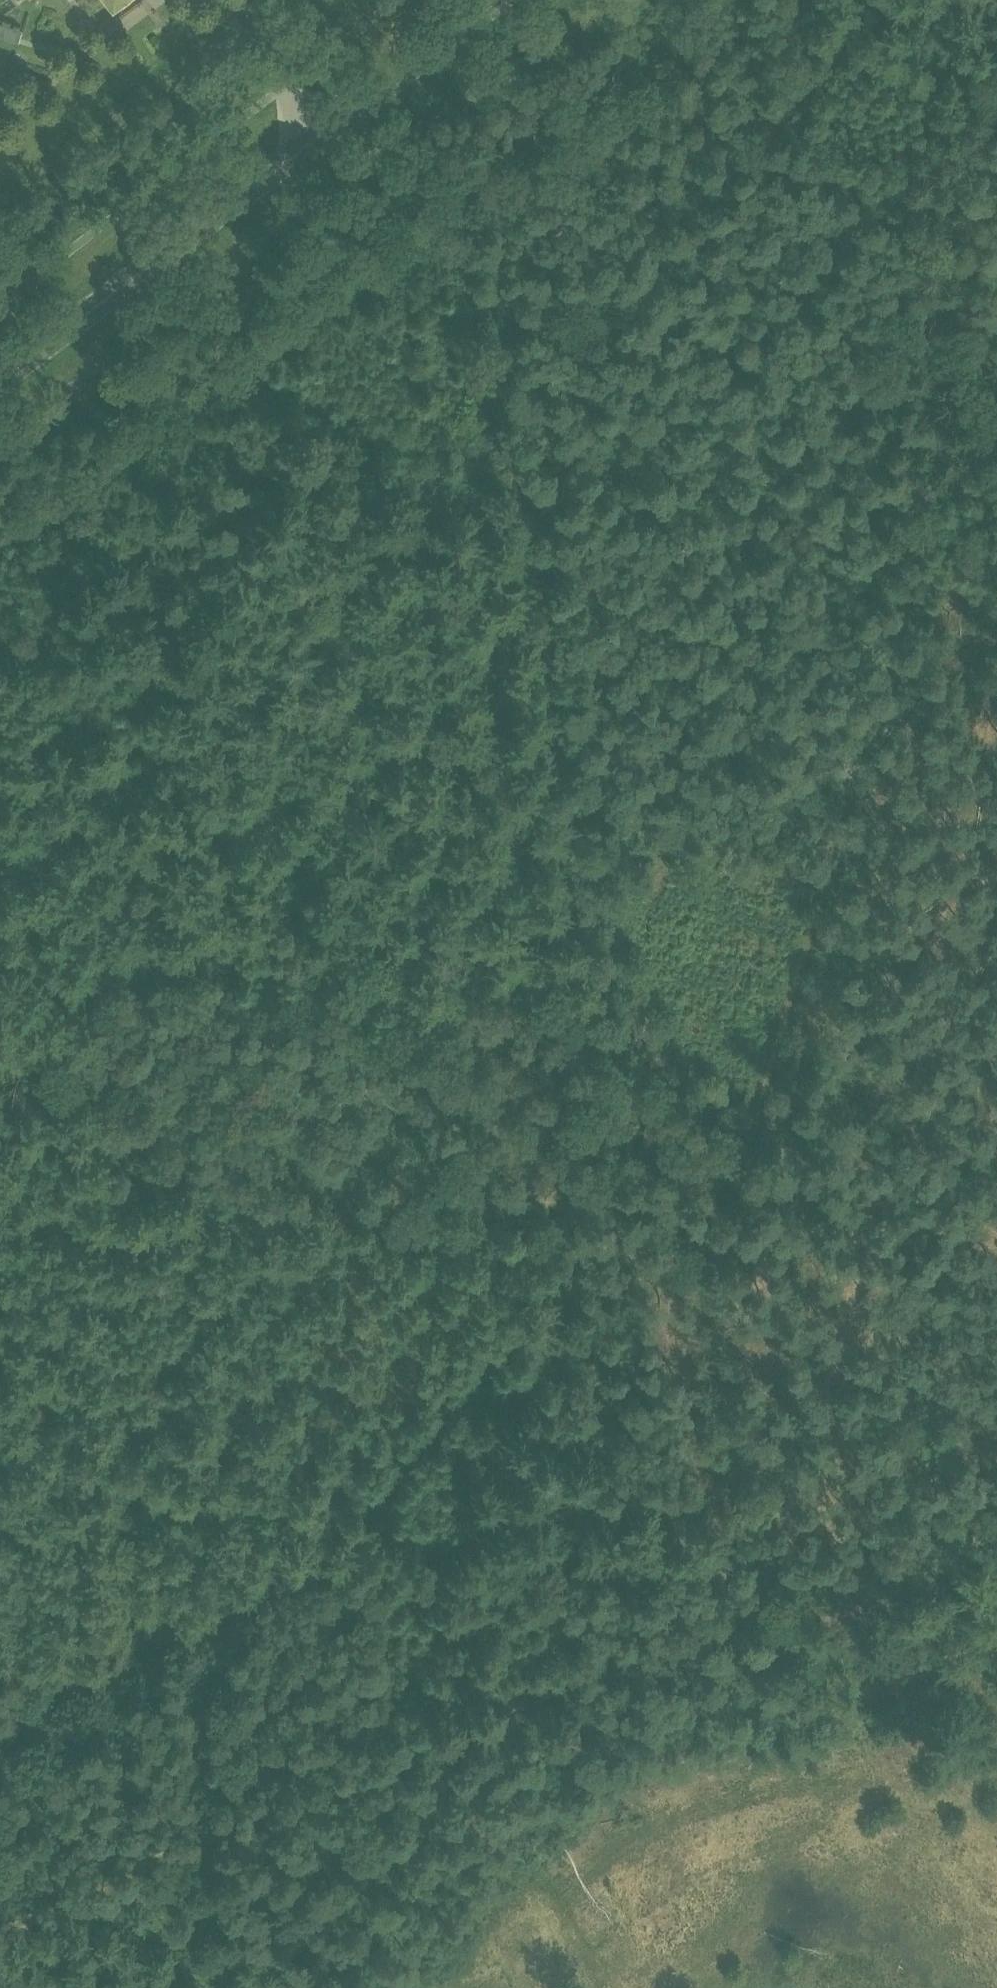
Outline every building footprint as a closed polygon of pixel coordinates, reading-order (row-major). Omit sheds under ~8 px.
[(114,12),(129,0),(105,0),(114,12)]
